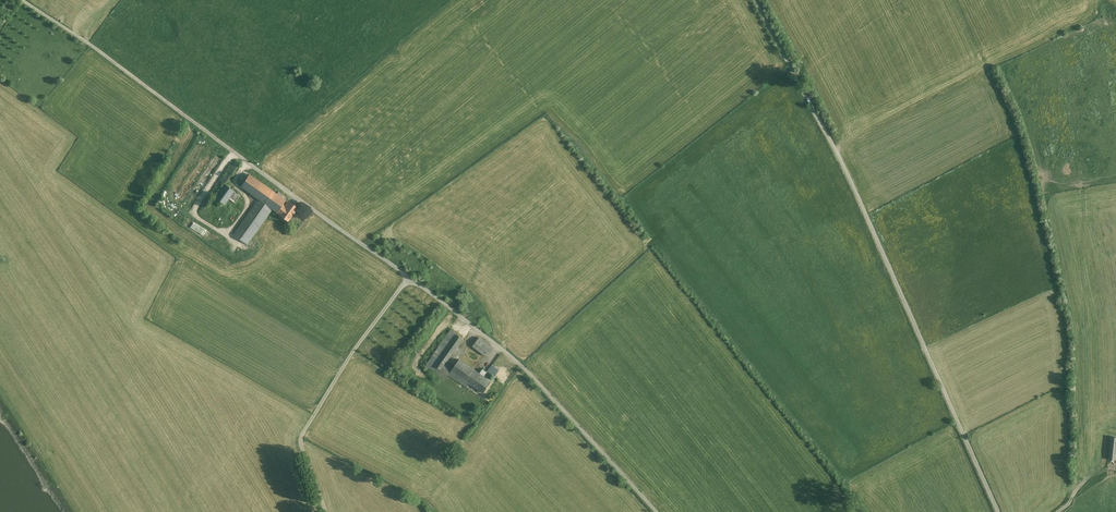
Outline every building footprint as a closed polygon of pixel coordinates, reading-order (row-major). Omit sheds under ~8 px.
[(242,163),(237,160),(222,181),(226,184),(242,163)] [(274,211),(280,215),(289,202),(249,174),(240,187),(258,199),(233,234),(246,244),(272,209),(274,211)] [(240,194),(225,185),(216,199),(226,206),(230,199),(235,202),(240,194)] [(289,202),(280,215),(288,221),(297,208),(289,202)] [(448,375),(453,368),(446,363),(452,354),(452,355),(464,339),(451,330),(424,367),(444,381),(449,375),(448,375)] [(492,348),(479,338),(472,347),(485,356),(492,348)] [(448,375),(449,375),(467,388),(469,384),(472,386),(480,374),(459,360),(453,368),(448,375)] [(492,365),(488,371),(495,376),(499,371),(492,365)] [(480,374),(472,386),(483,393),(491,381),(484,377),(480,374)]
